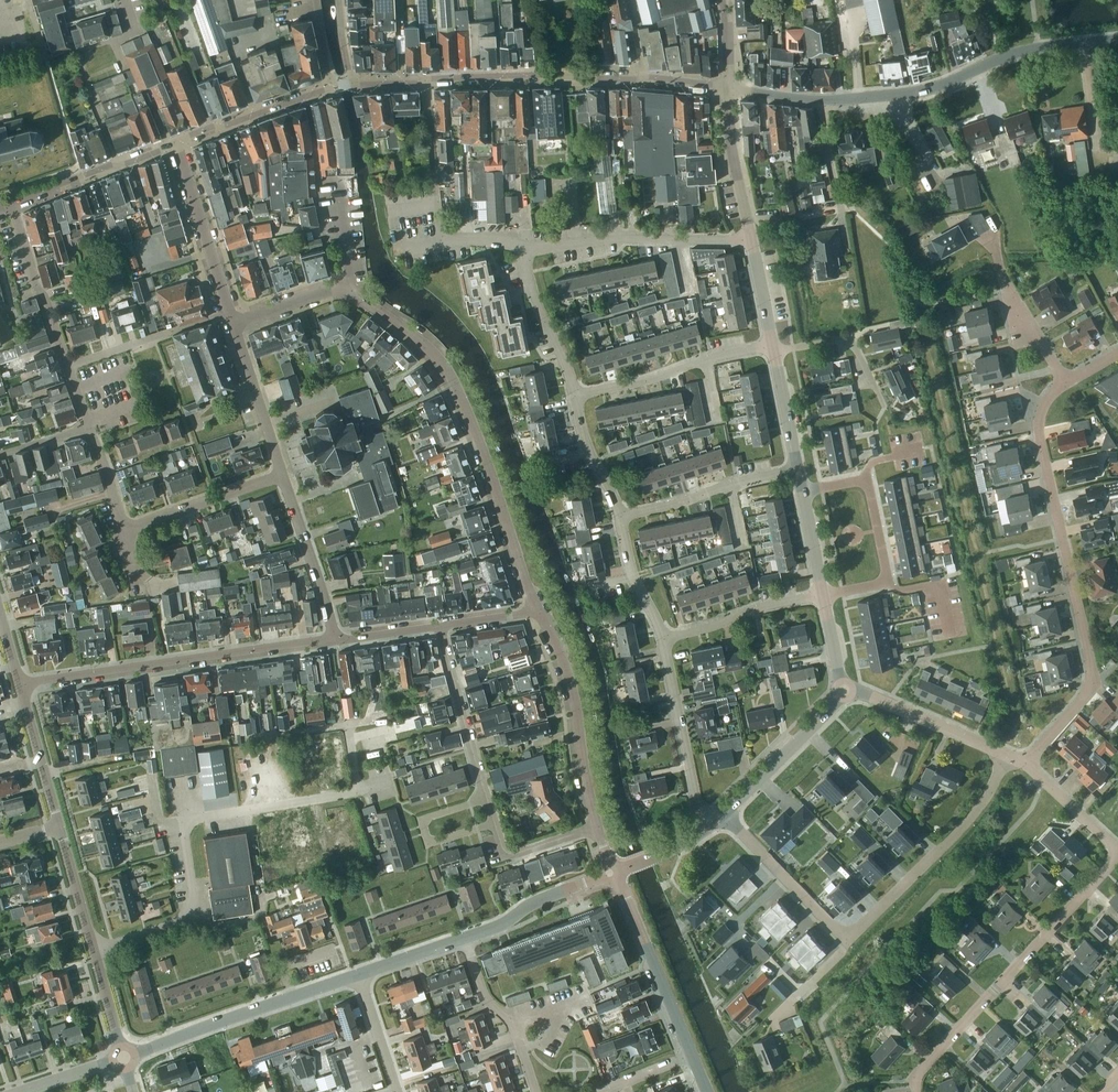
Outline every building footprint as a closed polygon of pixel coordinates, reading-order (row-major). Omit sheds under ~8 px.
[(33,4),(37,16),(40,15),(59,9),(65,8),(65,7),(70,6),(70,5),(79,3),(88,0),(32,0),(33,4)] [(223,37),(212,7),(210,0),(191,0),(210,53),(226,47),(223,37)] [(224,37),(240,33),(258,28),(255,16),(255,14),(236,19),(232,21),(227,0),(211,0),(224,37)] [(258,16),(271,13),(271,12),(269,4),(268,0),(254,0),(258,16)] [(373,3),(373,8),(374,26),(369,26),(370,40),(370,42),(371,69),(394,70),(393,39),(395,39),(394,0),(373,0),(373,3)] [(428,23),(426,0),(417,0),(422,70),(438,69),(436,23),(428,23)] [(438,31),(439,69),(457,68),(455,31),(453,12),(452,0),(436,0),(438,31)] [(478,21),(480,67),(495,66),(492,20),(490,0),(476,0),(478,21)] [(611,34),(610,28),(606,9),(605,0),(591,2),(596,36),(593,36),(596,62),(613,62),(609,34),(611,34)] [(611,34),(614,57),(615,62),(630,63),(625,28),(631,27),(626,0),(605,0),(606,9),(610,28),(611,34)] [(657,19),(660,18),(655,0),(636,0),(642,23),(657,19)] [(673,15),(708,6),(710,6),(708,0),(655,0),(660,18),(673,15)] [(737,25),(747,25),(747,32),(760,31),(760,24),(755,24),(754,0),(736,0),(737,25)] [(846,8),(864,4),(871,34),(890,30),(896,54),(905,52),(899,27),(894,4),(893,0),(845,0),(846,8)] [(511,2),(497,2),(500,45),(501,66),(516,65),(514,45),(511,2)] [(366,9),(373,8),(373,3),(366,3),(366,5),(362,5),(347,6),(348,17),(366,17),(366,9)] [(712,25),(708,6),(673,15),(674,22),(675,30),(675,34),(679,34),(689,32),(689,35),(696,35),(695,29),(712,25)] [(802,9),(804,23),(814,22),(812,7),(802,9)] [(59,10),(40,15),(51,54),(71,48),(59,10)] [(116,11),(105,14),(109,25),(119,22),(116,11)] [(460,11),(453,12),(455,31),(456,31),(459,68),(470,67),(468,22),(467,11),(460,11)] [(953,33),(954,33),(957,40),(951,42),(951,43),(958,63),(982,53),(975,33),(969,35),(967,30),(965,23),(961,24),(958,11),(939,15),(942,29),(953,27),(954,29),(952,30),(953,33)] [(103,14),(76,22),(77,26),(71,28),(76,47),(109,37),(103,14)] [(673,15),(660,18),(657,19),(660,29),(658,29),(662,49),(664,48),(668,68),(680,67),(676,42),(675,34),(675,30),(674,22),(673,15)] [(348,17),(349,28),(364,27),(367,27),(366,17),(348,17)] [(295,42),(281,45),(280,45),(284,62),(292,59),(294,67),(286,70),(289,86),(290,86),(320,77),(314,45),(316,45),(310,18),(291,22),(290,23),(295,42)] [(813,64),(816,64),(815,56),(838,53),(839,52),(833,19),(814,22),(804,23),(809,56),(813,90),(836,89),(834,68),(825,69),(825,68),(814,69),(813,64)] [(478,21),(468,22),(470,67),(480,67),(478,21)] [(119,22),(109,25),(112,36),(116,35),(122,33),(119,22)] [(276,26),(279,35),(289,32),(287,23),(276,26)] [(760,31),(747,32),(747,39),(767,38),(767,35),(767,24),(760,24),(760,31)] [(519,52),(518,52),(520,65),(535,64),(534,45),(529,45),(528,25),(515,25),(516,47),(518,47),(519,52)] [(646,54),(648,67),(666,66),(662,49),(658,29),(648,31),(647,25),(643,26),(637,27),(643,55),(646,54)] [(405,44),(405,70),(419,70),(417,26),(404,26),(405,44)] [(365,42),(364,27),(349,28),(350,44),(351,44),(359,43),(365,42)] [(716,27),(702,30),(703,37),(717,33),(716,27)] [(787,49),(786,65),(794,65),(794,50),(806,49),(803,29),(787,30),(787,49)] [(696,35),(689,35),(689,32),(679,34),(682,70),(699,71),(698,53),(696,35)] [(147,33),(120,45),(125,55),(131,69),(140,89),(150,85),(159,107),(170,133),(187,125),(176,99),(178,99),(189,125),(206,118),(184,64),(182,65),(169,70),(169,68),(166,69),(176,93),(174,94),(162,66),(163,66),(152,42),(147,33)] [(943,48),(939,33),(930,36),(933,50),(943,48)] [(365,42),(359,43),(351,44),(355,69),(371,69),(369,42),(365,42)] [(172,60),(165,43),(156,47),(163,63),(172,60)] [(767,83),(767,85),(780,87),(781,65),(786,65),(787,49),(773,48),(771,47),(771,63),(768,63),(767,83)] [(906,56),(912,81),(922,79),(921,74),(934,71),(929,50),(906,56)] [(190,64),(197,61),(193,51),(186,54),(190,64)] [(252,94),(254,99),(262,96),(280,90),(280,89),(289,86),(287,81),(284,70),(278,72),(276,65),(281,64),(276,53),(268,56),(266,51),(259,54),(248,58),(250,63),(242,66),(246,77),(247,76),(250,83),(248,83),(252,94)] [(700,74),(717,74),(717,64),(718,64),(718,53),(698,53),(700,74)] [(750,62),(750,76),(755,76),(755,82),(755,83),(757,83),(767,83),(767,63),(758,62),(758,53),(750,54),(750,62)] [(793,88),(793,89),(802,89),(802,90),(812,90),(808,57),(804,57),(805,60),(798,60),(798,67),(792,67),(793,78),(793,88)] [(222,91),(229,110),(247,103),(237,76),(232,61),(215,67),(214,67),(222,91)] [(904,61),(879,63),(880,67),(879,67),(880,72),(882,85),(909,83),(906,70),(905,64),(905,65),(904,61)] [(123,72),(128,84),(135,81),(131,69),(123,72)] [(111,77),(113,83),(125,78),(123,72),(112,76),(111,77)] [(216,76),(197,83),(203,98),(211,117),(228,110),(221,91),(216,76)] [(93,84),(96,92),(114,85),(111,77),(109,78),(93,84)] [(528,88),(513,88),(515,115),(514,115),(512,88),(490,88),(491,135),(491,141),(491,144),(501,143),(503,170),(503,173),(508,173),(508,179),(515,179),(515,172),(520,172),(529,171),(528,169),(527,155),(526,138),(525,127),(530,126),(528,88)] [(535,126),(530,126),(525,127),(526,138),(536,137),(536,138),(564,136),(560,88),(532,88),(535,126)] [(603,89),(586,88),(592,139),(600,212),(617,210),(610,153),(609,138),(606,138),(603,89)] [(450,113),(451,120),(452,120),(453,139),(461,139),(460,119),(470,118),(470,110),(469,89),(450,90),(451,113),(450,113)] [(460,119),(461,139),(461,142),(470,142),(470,159),(472,200),(486,199),(487,223),(505,222),(502,167),(501,143),(491,144),(491,141),(485,141),(485,89),(469,89),(470,110),(470,118),(460,119)] [(613,137),(623,136),(621,89),(608,89),(609,114),(613,113),(613,118),(612,118),(613,137)] [(624,148),(632,147),(634,147),(631,89),(621,89),(623,136),(624,148)] [(657,201),(677,199),(673,156),(672,156),(670,122),(672,122),(672,93),(631,89),(634,147),(632,147),(635,176),(655,174),(657,201)] [(451,144),(451,120),(450,113),(450,90),(433,90),(436,123),(435,123),(435,129),(440,129),(441,138),(438,138),(439,161),(446,160),(447,173),(453,173),(451,144)] [(147,105),(141,91),(133,94),(140,107),(139,107),(142,115),(151,140),(161,136),(148,104),(147,105)] [(418,106),(417,91),(390,92),(393,114),(419,113),(418,106)] [(367,94),(372,126),(372,127),(373,137),(386,135),(388,147),(400,146),(396,123),(392,123),(388,92),(367,94)] [(578,111),(578,112),(577,112),(578,121),(589,120),(588,111),(586,111),(586,110),(587,110),(585,92),(575,93),(577,111),(578,111)] [(714,167),(711,167),(710,152),(697,154),(696,138),(692,138),(691,95),(672,93),(672,122),(670,122),(672,156),(673,156),(677,199),(678,205),(700,203),(698,183),(715,182),(714,167)] [(363,128),(372,126),(367,94),(353,95),(358,117),(361,116),(363,128)] [(708,96),(693,95),(694,116),(695,126),(695,135),(703,135),(703,120),(700,120),(700,116),(708,115),(708,96)] [(342,96),(325,100),(333,136),(336,174),(354,174),(351,133),(342,96)] [(129,123),(137,145),(150,141),(138,112),(133,99),(121,103),(118,97),(102,103),(107,116),(123,110),(124,111),(129,123)] [(317,138),(322,175),(336,174),(332,135),(324,100),(310,104),(317,138)] [(751,101),(741,100),(743,136),(744,136),(745,147),(746,147),(747,154),(755,153),(753,135),(750,135),(750,132),(760,132),(760,123),(759,113),(758,113),(757,101),(751,101)] [(764,133),(766,153),(774,152),(785,151),(788,150),(782,105),(767,104),(770,126),(771,133),(764,133)] [(1060,112),(1042,115),(1046,141),(1064,138),(1065,143),(1089,139),(1084,105),(1060,109),(1060,112)] [(303,150),(311,149),(309,131),(304,106),(286,111),(287,113),(286,113),(296,148),(296,150),(297,158),(303,157),(303,150)] [(802,125),(799,108),(798,107),(783,106),(785,126),(797,125),(799,139),(803,138),(802,125)] [(813,108),(799,108),(804,135),(809,134),(818,132),(813,108)] [(1009,133),(1001,136),(1007,155),(1008,155),(1012,167),(1020,164),(1016,152),(1011,137),(1025,133),(1028,142),(1037,139),(1027,110),(1004,118),(1009,133)] [(105,118),(109,130),(118,153),(137,146),(128,123),(123,111),(108,117),(105,118)] [(286,111),(271,116),(281,150),(280,150),(280,159),(282,185),(283,198),(283,201),(312,195),(315,195),(313,156),(303,157),(297,158),(296,150),(296,148),(286,113),(286,111)] [(269,164),(266,165),(271,208),(279,207),(284,207),(283,201),(283,198),(282,185),(280,159),(280,150),(270,117),(257,122),(269,164)] [(4,122),(3,120),(2,120),(3,125),(0,126),(0,159),(1,161),(3,161),(2,159),(11,156),(11,158),(13,158),(13,156),(22,154),(22,156),(24,155),(23,153),(32,151),(33,153),(34,153),(34,151),(39,147),(41,148),(42,147),(40,146),(42,141),(44,141),(44,139),(42,139),(41,134),(43,133),(42,132),(40,133),(36,130),(37,128),(35,127),(34,129),(28,129),(28,127),(26,128),(27,130),(24,130),(24,128),(21,118),(15,119),(13,120),(4,122)] [(986,118),(963,125),(969,145),(972,152),(973,152),(972,151),(994,144),(998,158),(1005,155),(1007,155),(1001,136),(993,138),(986,118)] [(940,122),(925,130),(932,143),(935,142),(938,147),(943,145),(947,152),(954,148),(950,141),(940,122)] [(246,193),(257,191),(259,190),(259,196),(269,195),(266,168),(264,154),(264,150),(262,145),(254,123),(239,129),(229,134),(238,158),(239,157),(240,165),(246,193)] [(73,143),(84,139),(94,162),(110,156),(99,127),(86,132),(84,127),(70,132),(73,143)] [(848,143),(839,144),(841,153),(857,150),(860,167),(877,164),(874,146),(866,148),(865,141),(864,141),(862,133),(857,134),(857,130),(854,131),(854,130),(848,131),(849,132),(846,132),(848,143)] [(231,185),(235,196),(238,207),(247,204),(235,162),(230,159),(237,157),(229,134),(219,138),(227,171),(231,170),(234,177),(233,177),(235,184),(231,185)] [(216,175),(218,182),(228,179),(230,186),(231,185),(235,184),(233,177),(234,177),(231,170),(227,171),(219,138),(206,142),(216,175)] [(84,139),(73,143),(75,150),(81,168),(93,163),(85,142),(84,139)] [(1090,174),(1085,140),(1075,141),(1079,175),(1090,174)] [(712,142),(697,143),(698,152),(712,151),(712,142)] [(227,212),(206,143),(200,145),(194,147),(218,228),(227,225),(226,220),(229,219),(229,218),(227,212)] [(387,158),(389,172),(400,170),(398,157),(387,158)] [(151,162),(163,207),(175,203),(163,158),(151,162)] [(158,192),(150,162),(138,166),(147,195),(158,192)] [(810,167),(811,180),(822,179),(820,166),(810,167)] [(883,172),(888,185),(899,180),(894,167),(883,172)] [(131,168),(120,173),(128,197),(129,196),(131,202),(133,209),(143,205),(142,200),(131,168)] [(455,200),(464,200),(463,171),(453,172),(455,200)] [(521,192),(530,192),(529,171),(520,172),(521,192)] [(372,175),(374,186),(387,184),(385,172),(372,175)] [(946,178),(951,208),(981,203),(975,172),(946,178)] [(100,180),(116,227),(122,244),(130,241),(135,240),(130,227),(131,227),(126,215),(133,212),(131,206),(128,197),(120,173),(100,180)] [(631,194),(631,176),(623,176),(623,194),(631,194)] [(116,227),(100,180),(84,187),(94,218),(103,216),(106,215),(110,228),(116,227)] [(812,182),(813,189),(822,187),(826,186),(825,180),(812,182)] [(546,185),(532,186),(533,201),(547,200),(546,185)] [(71,193),(79,218),(83,234),(84,239),(88,239),(87,234),(97,232),(94,221),(84,223),(83,215),(91,213),(84,188),(71,193)] [(800,196),(808,195),(807,188),(799,189),(800,196)] [(71,193),(61,197),(70,230),(63,231),(66,246),(66,245),(66,246),(75,244),(75,241),(84,239),(83,234),(79,218),(78,218),(71,193)] [(314,204),(313,204),(312,195),(283,201),(284,207),(279,207),(281,215),(288,214),(299,212),(302,227),(317,224),(314,204)] [(61,197),(53,201),(59,228),(64,246),(66,246),(66,245),(66,246),(63,231),(70,230),(61,197)] [(800,199),(802,212),(813,210),(810,197),(800,199)] [(779,202),(784,222),(798,219),(793,198),(779,202)] [(59,228),(53,201),(41,205),(57,261),(68,258),(64,246),(59,228)] [(175,203),(163,207),(157,208),(168,245),(186,240),(175,203)] [(32,244),(36,256),(54,251),(41,206),(23,212),(32,244)] [(968,215),(973,224),(984,218),(982,213),(968,215)] [(270,222),(248,226),(250,239),(272,235),(270,222)] [(224,235),(228,248),(248,241),(244,228),(242,223),(223,229),(225,235),(224,235)] [(709,225),(709,232),(720,231),(720,224),(709,225)] [(940,249),(942,254),(950,250),(951,253),(961,248),(959,245),(966,241),(958,226),(934,239),(935,241),(929,244),(933,251),(940,249)] [(810,233),(813,255),(806,256),(807,263),(816,262),(818,273),(815,274),(816,279),(818,279),(839,275),(838,267),(840,266),(838,255),(843,255),(839,228),(810,233)] [(307,241),(309,247),(322,244),(320,238),(307,241)] [(255,243),(260,257),(272,253),(266,239),(255,243)] [(253,240),(243,244),(245,252),(256,249),(253,240)] [(126,257),(134,254),(130,241),(122,244),(126,257)] [(715,263),(716,271),(734,267),(731,253),(725,254),(724,248),(691,248),(693,259),(708,256),(709,264),(715,263)] [(300,252),(291,255),(293,265),(302,263),(306,280),(317,277),(317,276),(329,273),(323,249),(300,255),(300,252)] [(658,253),(660,259),(672,257),(670,250),(658,253)] [(54,251),(36,256),(38,265),(44,286),(59,281),(54,261),(56,260),(54,251)] [(130,268),(138,266),(134,254),(126,257),(130,268)] [(293,265),(291,255),(290,254),(275,259),(278,265),(269,268),(277,290),(298,283),(292,265),(293,265)] [(499,348),(500,355),(525,349),(518,318),(508,320),(505,307),(511,305),(508,289),(492,292),(489,278),(493,277),(492,271),(488,272),(485,256),(460,261),(462,268),(459,268),(464,293),(467,292),(468,297),(465,298),(468,314),(478,312),(480,321),(483,320),(485,327),(494,325),(495,330),(492,330),(496,349),(499,348)] [(660,259),(661,266),(673,263),(672,257),(660,259)] [(653,259),(639,262),(643,280),(651,278),(651,281),(657,280),(653,259)] [(240,275),(241,280),(258,275),(258,273),(264,271),(259,260),(254,261),(238,266),(241,274),(240,275)] [(639,262),(625,265),(628,283),(637,281),(637,284),(643,283),(643,280),(639,262)] [(661,266),(662,272),(674,269),(673,263),(661,266)] [(625,265),(611,268),(614,286),(623,284),(623,287),(629,286),(628,283),(625,265)] [(718,276),(719,285),(737,281),(734,267),(716,271),(714,271),(715,277),(718,276)] [(611,268),(597,271),(600,289),(609,287),(609,290),(615,289),(614,286),(611,268)] [(662,272),(664,278),(676,276),(674,269),(662,272)] [(65,274),(69,292),(82,289),(78,271),(65,274)] [(258,275),(241,280),(244,288),(245,287),(247,296),(261,292),(258,283),(263,282),(268,285),(264,271),(258,273),(258,275)] [(597,271),(583,274),(586,292),(595,290),(595,293),(601,292),(600,289),(597,271)] [(583,274),(569,277),(572,295),(581,293),(581,296),(587,295),(586,292),(583,274)] [(664,278),(665,284),(677,282),(676,276),(664,278)] [(132,281),(138,302),(150,298),(144,277),(132,281)] [(572,295),(569,277),(554,280),(558,298),(567,296),(567,299),(573,298),(572,295)] [(696,280),(698,289),(705,287),(703,279),(696,280)] [(187,280),(156,290),(163,314),(204,302),(199,285),(189,287),(187,280)] [(1032,293),(1041,308),(1049,304),(1057,318),(1070,311),(1062,296),(1064,295),(1055,280),(1047,285),(1045,284),(1041,287),(1041,288),(1032,293)] [(125,281),(110,286),(113,295),(127,290),(125,281)] [(720,291),(722,299),(740,295),(737,281),(719,285),(717,285),(718,291),(720,291)] [(665,284),(666,291),(678,288),(677,282),(665,284)] [(705,287),(698,289),(700,298),(707,296),(705,287)] [(678,288),(666,291),(668,297),(680,294),(678,288)] [(1093,296),(1088,288),(1082,292),(1086,300),(1093,296)] [(654,293),(646,295),(648,302),(656,300),(654,293)] [(1109,298),(1117,316),(1117,293),(1109,298)] [(80,299),(82,306),(95,302),(93,295),(80,299)] [(648,302),(646,295),(637,298),(639,305),(648,302)] [(723,305),(725,313),(743,309),(740,295),(722,299),(719,299),(721,305),(723,305)] [(687,298),(690,313),(698,311),(695,296),(687,298)] [(21,302),(22,305),(25,312),(39,308),(35,298),(21,302)] [(683,298),(675,300),(676,307),(685,305),(683,298)] [(120,301),(123,310),(124,309),(129,328),(142,324),(138,312),(136,306),(130,307),(127,299),(120,301)] [(676,307),(675,300),(665,302),(667,309),(676,307)] [(627,301),(618,303),(620,310),(629,308),(627,301)] [(207,316),(203,302),(174,311),(178,325),(207,316)] [(620,310),(618,303),(609,306),(611,313),(620,310)] [(967,318),(968,324),(992,318),(991,310),(988,311),(987,307),(972,310),(971,303),(956,307),(959,320),(967,318)] [(655,305),(646,308),(648,314),(657,312),(655,305)] [(702,308),(704,317),(711,316),(709,307),(702,308)] [(109,321),(105,308),(98,310),(102,323),(109,321)] [(648,314),(646,308),(637,310),(639,317),(648,314)] [(111,311),(111,313),(117,332),(129,328),(124,309),(123,310),(112,313),(111,311)] [(599,309),(591,312),(593,318),(601,316),(599,309)] [(725,313),(722,313),(723,319),(726,319),(728,327),(746,324),(743,309),(725,313)] [(318,320),(324,336),(339,331),(342,334),(343,334),(346,329),(352,319),(341,311),(318,320)] [(67,314),(71,325),(77,322),(74,312),(67,314)] [(593,318),(591,312),(581,314),(583,321),(593,318)] [(1081,322),(1088,318),(1085,312),(1078,317),(1081,322)] [(627,313),(619,315),(621,322),(629,320),(627,313)] [(621,322),(619,315),(609,318),(611,325),(621,322)] [(568,318),(568,321),(557,324),(559,329),(578,322),(576,316),(568,318)] [(711,316),(704,317),(706,326),(713,325),(711,316)] [(307,351),(308,350),(312,349),(309,338),(306,339),(298,317),(278,324),(286,346),(303,340),(307,351)] [(368,317),(360,328),(350,340),(354,350),(361,340),(358,338),(360,335),(370,343),(373,338),(374,338),(382,328),(368,317)] [(1078,324),(1080,326),(1063,336),(1066,341),(1065,345),(1069,346),(1072,351),(1085,344),(1086,345),(1094,340),(1090,334),(1098,329),(1090,317),(1088,318),(1081,322),(1078,324)] [(871,333),(875,350),(902,344),(898,328),(905,326),(904,319),(904,318),(889,321),(891,329),(871,333)] [(992,318),(968,324),(969,330),(961,331),(964,344),(979,341),(978,334),(993,331),(992,327),(994,326),(992,318)] [(94,320),(80,324),(85,341),(99,337),(94,320)] [(689,325),(681,327),(687,344),(700,340),(695,320),(689,322),(689,325)] [(599,321),(590,324),(592,330),(601,327),(599,321)] [(197,400),(183,405),(185,413),(203,407),(200,400),(234,387),(210,323),(173,336),(197,400)] [(85,341),(80,324),(66,329),(71,346),(85,341)] [(592,330),(590,324),(582,326),(584,333),(592,330)] [(676,329),(668,331),(673,348),(687,344),(681,327),(681,324),(675,326),(676,329)] [(253,333),(248,335),(256,356),(284,346),(276,325),(253,333)] [(18,355),(51,344),(45,327),(27,333),(30,340),(15,345),(18,355)] [(662,333),(654,335),(659,352),(673,348),(668,331),(667,328),(661,330),(662,333)] [(354,334),(346,329),(343,334),(345,335),(340,343),(345,355),(354,352),(350,341),(354,334)] [(372,366),(376,362),(388,350),(389,350),(397,340),(384,329),(376,340),(372,344),(380,350),(368,362),(372,366)] [(648,337),(640,339),(645,356),(659,352),(654,335),(653,332),(647,334),(648,337)] [(634,341),(626,343),(631,361),(645,356),(640,339),(639,336),(634,338),(634,341)] [(957,339),(948,341),(950,350),(959,348),(957,339)] [(620,345),(612,347),(618,365),(631,361),(626,343),(626,340),(620,342),(620,345)] [(388,350),(376,362),(384,371),(397,359),(406,368),(417,359),(400,342),(390,351),(389,350),(388,350)] [(607,349),(599,351),(604,369),(618,365),(612,347),(612,344),(606,346),(607,349)] [(18,357),(15,347),(0,352),(0,363),(18,357)] [(604,369),(599,351),(598,348),(592,350),(593,353),(584,355),(589,373),(604,369)] [(27,371),(39,367),(58,361),(57,360),(56,361),(52,349),(34,355),(35,361),(25,364),(27,371)] [(976,358),(978,370),(1003,365),(1001,356),(999,357),(998,353),(983,357),(981,350),(966,353),(968,360),(976,358)] [(316,354),(318,362),(325,360),(322,352),(316,354)] [(899,358),(901,364),(914,358),(911,352),(899,358)] [(952,362),(959,360),(957,353),(950,354),(952,362)] [(852,372),(849,358),(840,360),(842,374),(852,372)] [(61,373),(58,361),(39,367),(42,375),(22,382),(26,393),(64,380),(61,373)] [(824,365),(811,368),(814,383),(835,378),(832,362),(824,363),(824,365)] [(523,383),(524,389),(545,385),(542,370),(535,372),(533,363),(519,366),(521,375),(524,375),(526,383),(523,383)] [(421,364),(409,373),(403,377),(410,386),(415,382),(424,394),(436,386),(421,364)] [(884,371),(895,395),(898,394),(901,400),(915,394),(908,380),(907,380),(899,364),(884,371)] [(1003,365),(978,370),(980,376),(972,378),(975,391),(990,387),(988,381),(1003,377),(1002,373),(1005,373),(1003,365)] [(361,372),(371,392),(383,386),(373,366),(361,372)] [(1091,385),(1092,386),(1100,381),(1106,390),(1104,391),(1104,392),(1117,402),(1117,370),(1091,385)] [(739,375),(739,373),(729,375),(730,380),(739,378),(741,387),(741,389),(758,386),(755,372),(739,375)] [(279,380),(285,398),(301,393),(295,374),(279,380)] [(685,383),(686,390),(698,387),(697,381),(685,383)] [(718,391),(725,390),(723,383),(717,384),(718,391)] [(47,390),(49,395),(39,398),(41,404),(69,395),(65,384),(47,390)] [(817,397),(820,413),(843,408),(840,394),(853,391),(851,384),(831,388),(832,394),(817,397)] [(527,403),(529,412),(543,409),(541,401),(548,399),(545,385),(524,389),(525,395),(528,394),(530,402),(527,403)] [(732,394),(742,392),(744,401),(744,403),(761,399),(758,386),(741,389),(741,387),(731,389),(732,394)] [(361,471),(365,481),(346,487),(357,520),(398,506),(394,494),(397,493),(395,489),(396,489),(388,464),(393,462),(382,430),(373,433),(369,422),(379,419),(369,387),(339,397),(344,413),(339,415),(332,410),(323,410),(316,415),(313,423),(308,425),(310,432),(306,433),(305,429),(303,429),(305,437),(301,438),(303,444),(300,444),(304,456),(307,455),(308,460),(313,459),(315,467),(317,466),(315,462),(319,460),(322,467),(327,466),(334,470),(343,471),(350,465),(353,457),(357,456),(360,466),(356,467),(357,472),(361,471)] [(686,390),(688,395),(699,393),(698,387),(686,390)] [(393,407),(384,388),(372,394),(381,413),(393,407)] [(680,391),(665,394),(669,412),(677,410),(678,413),(684,412),(680,391)] [(688,395),(689,402),(701,400),(699,393),(688,395)] [(422,402),(430,421),(448,413),(440,394),(422,402)] [(665,394),(651,397),(655,415),(663,413),(664,416),(669,415),(669,412),(665,394)] [(24,403),(22,395),(12,398),(15,407),(24,403)] [(986,411),(987,417),(1012,411),(1010,403),(1008,404),(1007,400),(992,403),(990,396),(975,400),(978,413),(986,411)] [(39,397),(30,400),(32,407),(41,404),(39,398),(39,397)] [(651,397),(637,400),(641,418),(649,416),(650,419),(655,417),(655,415),(651,397)] [(54,413),(58,425),(77,419),(70,398),(54,404),(57,412),(54,413)] [(735,407),(745,406),(746,414),(747,416),(764,413),(761,399),(744,403),(744,401),(734,402),(735,407)] [(637,400),(623,403),(627,420),(635,419),(636,422),(641,420),(641,418),(637,400)] [(689,402),(690,408),(702,405),(701,400),(689,402)] [(623,403),(609,406),(613,423),(621,422),(622,424),(627,423),(627,420),(623,403)] [(690,408),(691,414),(703,412),(702,405),(690,408)] [(613,426),(613,423),(609,406),(594,409),(598,426),(607,425),(607,427),(613,426)] [(16,412),(20,424),(36,419),(33,408),(16,412)] [(532,429),(534,435),(554,431),(551,416),(545,418),(543,409),(529,412),(531,421),(534,421),(535,429),(532,429)] [(1012,411),(987,417),(990,429),(980,431),(981,439),(999,435),(997,427),(1012,424),(1011,420),(1014,419),(1012,411)] [(691,414),(692,420),(704,418),(703,412),(691,414)] [(747,416),(746,414),(737,416),(738,421),(747,419),(749,428),(750,430),(766,427),(764,413),(747,416)] [(459,439),(450,417),(425,426),(418,429),(421,438),(432,434),(437,447),(459,439)] [(178,418),(132,434),(133,437),(115,444),(120,460),(140,454),(139,451),(184,435),(178,418)] [(704,418),(692,420),(694,426),(706,423),(704,418)] [(1073,431),(1058,435),(1061,450),(1087,444),(1085,435),(1092,434),(1088,419),(1071,423),(1073,431)] [(680,422),(671,425),(673,432),(682,429),(680,422)] [(390,423),(384,425),(390,440),(396,437),(390,423)] [(825,442),(825,443),(848,439),(846,430),(852,429),(851,424),(845,425),(823,429),(823,431),(825,442)] [(673,432),(671,425),(663,427),(665,434),(673,432)] [(31,439),(27,426),(10,431),(12,437),(18,435),(20,442),(31,439)] [(729,437),(750,433),(752,444),(769,441),(766,427),(750,430),(749,428),(728,432),(729,437)] [(709,428),(700,429),(701,436),(710,435),(709,428)] [(701,436),(700,429),(691,431),(692,438),(701,436)] [(653,430),(645,433),(647,440),(655,437),(653,430)] [(554,431),(534,435),(535,441),(538,440),(539,448),(537,449),(538,458),(552,455),(551,447),(557,445),(554,431)] [(1107,431),(1101,449),(1116,446),(1107,431)] [(647,440),(645,433),(635,436),(638,443),(647,440)] [(679,434),(672,437),(674,443),(682,441),(679,434)] [(233,448),(229,436),(203,445),(208,457),(233,448)] [(674,443),(672,437),(662,440),(665,446),(674,443)] [(64,441),(68,459),(57,462),(58,468),(91,458),(89,450),(88,450),(86,441),(80,438),(64,441)] [(619,449),(628,446),(626,439),(617,442),(619,449)] [(825,443),(826,445),(828,456),(828,457),(857,451),(856,447),(849,448),(848,439),(825,443)] [(617,442),(608,445),(610,452),(619,449),(617,442)] [(652,443),(644,446),(646,452),(654,450),(652,443)] [(996,458),(998,463),(1023,458),(1021,450),(1018,450),(1017,446),(1002,450),(1001,443),(986,447),(988,459),(996,458)] [(414,451),(418,460),(437,453),(433,444),(414,451)] [(714,449),(706,451),(711,469),(725,464),(719,444),(713,446),(714,449)] [(44,467),(48,474),(59,471),(55,454),(48,456),(45,445),(32,449),(37,468),(44,467)] [(436,462),(445,458),(450,473),(439,477),(441,483),(452,480),(451,477),(470,470),(462,448),(458,449),(456,446),(433,455),(427,457),(430,464),(436,462)] [(646,452),(644,446),(635,448),(637,455),(646,452)] [(64,447),(54,449),(57,462),(67,459),(64,447)] [(262,462),(261,457),(262,457),(259,447),(241,454),(240,451),(231,455),(236,471),(246,468),(262,462)] [(623,453),(626,461),(636,457),(633,449),(623,453)] [(700,453),(692,456),(698,473),(711,469),(706,451),(705,449),(699,450),(700,453)] [(11,465),(16,482),(27,479),(27,471),(33,469),(28,450),(15,453),(18,464),(11,465)] [(831,469),(831,471),(839,470),(839,471),(840,471),(840,469),(853,467),(851,457),(858,456),(857,451),(828,457),(829,458),(831,469)] [(1109,451),(1109,461),(1117,461),(1117,451),(1109,451)] [(686,457),(678,460),(684,477),(698,473),(692,456),(691,453),(685,455),(686,457)] [(1075,466),(1066,468),(1069,484),(1095,478),(1093,468),(1099,467),(1096,453),(1073,458),(1075,466)] [(673,462),(665,464),(670,482),(684,477),(678,460),(678,457),(672,459),(673,462)] [(1023,458),(998,463),(999,469),(991,471),(994,484),(1009,480),(1008,474),(1023,470),(1022,466),(1024,466),(1023,458)] [(659,466),(651,469),(657,486),(670,482),(665,464),(664,462),(658,463),(659,466)] [(924,467),(926,477),(935,475),(932,465),(924,467)] [(657,486),(651,469),(650,466),(644,468),(645,470),(637,473),(642,491),(657,486)] [(192,468),(178,473),(184,490),(198,485),(192,468)] [(67,481),(72,498),(104,488),(99,471),(67,481)] [(184,490),(178,473),(164,478),(170,494),(184,490)] [(458,502),(445,507),(436,510),(440,519),(448,516),(466,510),(464,504),(480,498),(472,474),(458,479),(451,481),(458,502)] [(424,480),(428,490),(440,485),(437,475),(424,480)] [(908,485),(906,476),(884,480),(885,482),(887,493),(887,494),(916,488),(915,484),(908,485)] [(153,479),(139,484),(145,501),(159,496),(153,479)] [(1117,485),(1117,482),(1117,480),(1105,483),(1106,488),(1117,485)] [(42,489),(40,483),(32,485),(34,492),(42,489)] [(145,501),(139,484),(125,489),(131,506),(145,501)] [(1088,496),(1074,499),(1077,515),(1090,512),(1090,513),(1099,511),(1096,500),(1104,498),(1101,485),(1086,489),(1088,496)] [(19,496),(16,487),(9,490),(11,498),(19,496)] [(3,547),(20,542),(18,533),(50,524),(47,512),(24,519),(25,524),(16,526),(16,528),(11,529),(6,514),(49,503),(48,501),(58,498),(56,488),(15,498),(9,499),(2,501),(0,502),(0,538),(3,547)] [(570,508),(571,514),(592,510),(589,495),(582,496),(580,488),(566,491),(568,500),(571,499),(573,507),(570,508)] [(749,491),(751,499),(762,497),(760,488),(749,491)] [(888,495),(890,506),(890,508),(912,503),(910,494),(917,493),(916,488),(887,494),(888,495)] [(1006,498),(1008,510),(1033,504),(1031,496),(1029,497),(1028,493),(1013,496),(1011,489),(996,493),(998,500),(1006,498)] [(741,509),(750,507),(747,493),(738,494),(741,509)] [(255,516),(257,515),(274,509),(269,495),(249,501),(255,516)] [(764,504),(766,513),(766,514),(783,511),(780,497),(764,500),(764,499),(754,501),(755,506),(764,504)] [(912,503),(890,508),(890,509),(891,509),(893,520),(892,520),(893,521),(915,517),(913,508),(919,506),(918,502),(912,503)] [(1003,523),(1004,530),(1020,527),(1018,520),(1033,517),(1032,513),(1035,512),(1033,504),(1008,510),(1011,522),(1003,523)] [(460,512),(464,525),(467,535),(476,532),(489,528),(482,505),(469,509),(460,512)] [(712,508),(720,545),(732,542),(724,505),(712,508)] [(230,508),(217,513),(222,529),(236,525),(230,508)] [(257,515),(262,529),(281,522),(276,508),(274,509),(257,515)] [(574,528),(576,537),(590,534),(588,525),(595,524),(592,510),(571,514),(572,519),(575,519),(577,527),(574,528)] [(767,517),(769,526),(769,528),(786,525),(783,511),(766,514),(766,513),(756,514),(757,519),(767,517)] [(104,539),(92,513),(76,520),(88,546),(81,549),(84,554),(82,555),(94,582),(97,580),(105,598),(121,591),(113,572),(110,574),(97,548),(96,548),(94,544),(104,539)] [(222,529),(217,513),(203,518),(208,534),(222,529)] [(708,514),(694,517),(698,535),(706,534),(707,536),(713,535),(708,514)] [(694,517),(680,520),(684,538),(692,537),(693,539),(698,538),(698,535),(694,517)] [(915,517),(893,521),(893,523),(895,534),(896,535),(924,529),(923,525),(917,526),(915,517)] [(1081,532),(1084,546),(1106,541),(1104,532),(1111,531),(1108,518),(1094,521),(1096,529),(1081,532)] [(339,530),(324,535),(329,550),(348,544),(344,534),(354,531),(350,519),(337,523),(339,530)] [(680,520),(666,523),(670,541),(678,540),(679,542),(684,541),(684,538),(680,520)] [(281,522),(262,529),(267,544),(286,537),(281,522)] [(666,523),(652,526),(656,544),(664,543),(665,545),(670,544),(670,541),(666,523)] [(189,532),(197,530),(196,524),(188,526),(189,532)] [(252,525),(246,527),(248,533),(254,531),(252,525)] [(770,531),(772,540),(772,542),(789,538),(786,525),(769,528),(769,526),(759,528),(760,533),(770,531)] [(656,544),(652,526),(637,530),(641,547),(650,545),(651,548),(656,547),(656,544)] [(1020,527),(1004,530),(1006,536),(1021,532),(1020,527)] [(896,536),(898,547),(898,549),(920,544),(918,535),(925,534),(924,529),(896,535),(896,536)] [(468,537),(421,552),(424,563),(460,552),(458,544),(468,541),(472,556),(478,554),(496,549),(490,530),(468,537)] [(444,533),(428,538),(431,548),(447,543),(444,533)] [(579,554),(580,560),(601,556),(598,541),(591,543),(590,534),(576,537),(578,546),(580,545),(582,554),(579,554)] [(251,538),(244,541),(248,553),(255,550),(251,538)] [(791,552),(791,550),(789,538),(772,542),(772,540),(762,542),(763,547),(773,545),(774,553),(775,555),(791,552)] [(403,541),(396,542),(397,552),(403,552),(404,552),(403,541)] [(722,544),(723,551),(733,549),(732,542),(722,544)] [(950,543),(943,544),(945,553),(951,552),(950,543)] [(5,563),(7,564),(8,568),(31,562),(32,567),(50,562),(48,554),(34,558),(30,544),(10,550),(11,554),(5,556),(5,557),(4,559),(5,563)] [(898,549),(899,550),(901,561),(901,562),(930,556),(929,552),(922,553),(920,544),(898,549)] [(152,555),(154,565),(170,561),(172,569),(192,564),(188,551),(184,552),(182,546),(184,546),(184,545),(167,550),(167,551),(152,555)] [(269,551),(254,555),(243,559),(245,566),(265,560),(268,572),(288,566),(287,562),(296,559),(292,546),(270,553),(269,551)] [(706,549),(708,556),(717,553),(715,546),(706,549)] [(347,552),(328,559),(334,578),(353,571),(361,568),(355,551),(347,553),(347,552)] [(402,552),(385,554),(387,576),(404,574),(402,552)] [(696,552),(688,555),(690,562),(698,559),(696,552)] [(794,566),(791,552),(775,555),(774,553),(765,555),(766,560),(775,558),(778,569),(794,566)] [(725,555),(726,562),(735,560),(734,553),(725,555)] [(952,553),(945,555),(947,564),(953,563),(954,563),(952,553)] [(209,555),(200,556),(201,566),(210,565),(209,555)] [(473,581),(474,586),(505,577),(498,555),(479,560),(484,578),(473,581)] [(690,562),(688,555),(678,558),(681,565),(690,562)] [(601,556),(580,560),(581,565),(584,565),(586,573),(583,574),(585,583),(599,580),(597,571),(604,570),(601,556)] [(926,572),(924,562),(931,561),(930,556),(901,562),(901,563),(902,563),(904,574),(904,576),(926,572)] [(720,557),(711,560),(713,567),(722,564),(720,557)] [(1025,565),(1028,577),(1048,573),(1046,567),(1047,566),(1046,560),(1045,560),(1044,559),(1044,560),(1031,563),(1030,557),(1016,560),(1017,566),(1025,565)] [(1092,586),(1091,587),(1093,597),(1104,595),(1103,593),(1115,591),(1110,571),(1113,570),(1110,557),(1095,560),(1097,568),(1098,568),(1099,573),(1090,575),(1092,586)] [(996,561),(998,571),(1010,569),(1007,558),(996,561)] [(457,563),(460,574),(475,569),(472,559),(457,563)] [(713,567),(711,560),(703,562),(705,569),(713,567)] [(668,561),(660,564),(662,571),(670,568),(668,561)] [(662,571),(660,564),(651,566),(653,573),(662,571)] [(10,576),(14,590),(34,584),(31,575),(42,572),(40,565),(30,568),(31,570),(29,571),(28,568),(20,571),(21,573),(10,576)] [(692,566),(683,569),(685,575),(694,573),(692,566)] [(177,573),(179,591),(221,585),(219,568),(177,573)] [(685,575),(683,569),(674,571),(676,578),(677,578),(685,575)] [(739,574),(731,577),(737,594),(750,590),(744,570),(738,572),(739,574)] [(273,574),(275,588),(290,585),(288,572),(273,574)] [(757,576),(759,586),(781,581),(779,572),(757,576)] [(1048,573),(1028,577),(1031,590),(1023,591),(1025,598),(1039,595),(1037,588),(1050,586),(1050,587),(1051,586),(1051,585),(1052,585),(1050,578),(1049,579),(1048,573)] [(725,579),(717,581),(723,598),(737,594),(731,577),(730,574),(724,576),(725,579)] [(54,578),(56,586),(70,583),(68,575),(54,578)] [(457,592),(444,594),(447,612),(463,610),(460,590),(462,590),(462,589),(459,575),(454,577),(457,592)] [(269,578),(261,579),(263,590),(271,589),(269,578)] [(717,578),(714,579),(711,580),(712,583),(704,585),(709,603),(723,598),(717,581),(717,578)] [(302,598),(299,579),(290,581),(293,599),(302,598)] [(480,597),(483,607),(513,602),(505,579),(492,582),(494,591),(491,592),(492,595),(480,597)] [(696,607),(709,603),(704,585),(703,583),(697,585),(698,587),(690,590),(696,607)] [(223,587),(224,599),(240,598),(239,594),(238,586),(238,585),(223,587)] [(378,604),(373,605),(375,622),(388,620),(383,585),(376,586),(378,604)] [(383,585),(388,620),(400,619),(398,601),(390,602),(388,588),(383,588),(383,585)] [(206,589),(207,598),(221,596),(220,587),(206,589)] [(681,612),(696,607),(690,590),(689,587),(683,589),(684,592),(676,594),(681,612)] [(36,592),(17,598),(20,611),(40,605),(38,600),(50,597),(48,589),(36,592)] [(473,606),(470,589),(462,590),(465,608),(473,606)] [(302,601),(305,624),(318,622),(315,599),(314,599),(313,590),(306,591),(307,600),(302,601)] [(176,610),(182,609),(179,591),(173,591),(162,593),(166,623),(164,623),(165,625),(164,626),(164,630),(165,630),(167,643),(193,639),(190,620),(185,621),(184,613),(177,614),(176,610)] [(366,592),(358,593),(362,624),(375,622),(373,605),(368,605),(366,592)] [(362,624),(358,593),(346,595),(348,613),(350,626),(362,624)] [(425,596),(428,615),(444,612),(441,594),(425,596)] [(1009,606),(1018,604),(1016,595),(1007,597),(1009,606)] [(869,598),(868,598),(868,600),(858,602),(858,603),(860,614),(860,615),(860,616),(889,610),(888,605),(882,607),(880,597),(869,599),(869,598)] [(423,598),(410,599),(413,617),(426,615),(424,602),(423,598)] [(410,599),(398,601),(400,619),(413,617),(410,599)] [(130,602),(132,615),(150,613),(149,600),(130,602)] [(43,605),(44,614),(48,613),(54,612),(76,609),(74,601),(43,605)] [(113,603),(114,612),(123,610),(124,610),(122,601),(113,603)] [(277,627),(275,609),(273,601),(267,602),(268,606),(260,607),(263,630),(277,627)] [(242,603),(243,607),(244,614),(233,616),(236,636),(245,635),(245,632),(254,631),(251,611),(250,602),(242,603)] [(281,608),(275,609),(277,627),(292,625),(289,603),(281,604),(281,608)] [(1036,611),(1039,624),(1058,619),(1057,613),(1058,613),(1056,606),(1055,606),(1055,605),(1054,605),(1055,606),(1042,609),(1041,603),(1027,606),(1028,613),(1036,611)] [(1016,615),(1025,613),(1022,604),(1014,606),(1016,615)] [(96,609),(99,627),(111,625),(108,607),(96,609)] [(214,608),(207,609),(208,615),(211,637),(224,635),(221,615),(215,616),(214,608)] [(208,615),(207,609),(199,610),(200,618),(195,619),(198,639),(211,637),(208,615)] [(883,616),(890,615),(889,610),(860,616),(861,617),(863,628),(863,629),(885,625),(883,616)] [(55,621),(54,612),(48,613),(49,621),(46,622),(47,630),(44,631),(48,659),(63,657),(60,639),(52,640),(51,632),(56,631),(54,621),(55,621)] [(32,643),(34,661),(48,659),(44,631),(47,630),(46,622),(49,621),(48,613),(44,614),(34,616),(35,624),(37,623),(37,625),(33,626),(35,636),(37,635),(38,642),(32,643)] [(613,634),(614,640),(635,635),(632,621),(625,622),(624,614),(610,617),(612,626),(614,625),(616,633),(613,634)] [(1058,619),(1039,624),(1042,636),(1034,638),(1035,644),(1049,641),(1048,635),(1060,632),(1061,633),(1061,632),(1062,632),(1061,625),(1060,625),(1058,619)] [(124,633),(122,633),(124,648),(143,646),(141,632),(148,631),(146,621),(123,624),(124,633)] [(804,623),(777,628),(781,646),(797,643),(798,648),(810,646),(807,632),(806,633),(804,623)] [(477,635),(469,636),(472,648),(474,655),(476,665),(491,661),(493,660),(491,647),(500,645),(503,654),(514,651),(527,647),(525,639),(524,638),(525,638),(524,629),(524,628),(517,625),(514,625),(501,627),(477,631),(477,635)] [(888,639),(895,638),(894,633),(887,634),(885,625),(863,629),(864,631),(866,642),(866,643),(888,639)] [(80,650),(86,649),(87,654),(107,651),(104,631),(94,632),(89,628),(77,630),(80,650)] [(468,632),(450,635),(454,653),(465,651),(466,656),(459,658),(462,669),(475,665),(476,665),(474,655),(472,648),(469,636),(468,632)] [(617,654),(619,662),(633,659),(631,651),(638,650),(635,635),(614,640),(616,645),(618,645),(620,653),(617,654)] [(428,670),(434,669),(432,658),(439,657),(435,637),(423,639),(426,659),(428,670)] [(426,664),(422,639),(409,641),(414,672),(421,671),(420,664),(426,664)] [(867,644),(869,655),(868,655),(869,657),(897,651),(896,646),(890,648),(888,639),(866,643),(866,644),(867,644)] [(399,665),(402,687),(413,685),(409,661),(405,642),(382,645),(385,667),(399,665)] [(721,644),(705,648),(711,674),(716,673),(717,672),(715,664),(724,662),(723,655),(721,644)] [(364,674),(366,687),(376,686),(374,672),(373,672),(373,668),(380,667),(377,646),(353,650),(355,663),(356,670),(358,671),(364,671),(364,674)] [(527,648),(515,652),(508,655),(512,670),(520,668),(532,664),(527,648)] [(705,648),(690,651),(694,669),(703,667),(705,680),(703,680),(704,689),(691,691),(693,700),(715,695),(711,674),(705,648)] [(1046,657),(1049,670),(1069,665),(1067,659),(1069,659),(1067,653),(1066,653),(1066,652),(1065,652),(1065,653),(1053,656),(1051,649),(1037,653),(1039,659),(1046,657)] [(338,652),(341,670),(342,675),(337,675),(339,689),(344,688),(344,685),(355,683),(350,650),(338,652)] [(872,671),(894,666),(892,657),(898,655),(897,651),(869,657),(869,658),(871,669),(872,671)] [(738,652),(723,655),(724,662),(726,670),(733,669),(741,667),(739,655),(738,652)] [(327,653),(316,655),(320,683),(321,691),(336,689),(335,679),(331,680),(327,653)] [(785,653),(771,656),(771,657),(772,664),(787,661),(785,653)] [(320,683),(316,655),(304,657),(300,657),(302,671),(306,670),(309,693),(321,691),(320,683)] [(292,658),(279,660),(283,685),(283,684),(283,683),(285,682),(285,680),(295,678),(292,658)] [(498,668),(509,666),(507,659),(497,661),(498,668)] [(623,680),(624,685),(645,681),(642,667),(635,668),(633,659),(619,662),(621,672),(624,671),(626,679),(623,680)] [(279,660),(267,662),(270,682),(277,681),(277,685),(283,685),(279,660)] [(787,661),(772,664),(774,671),(774,672),(788,669),(787,661)] [(267,662),(255,664),(258,684),(260,697),(266,696),(265,683),(270,682),(267,662)] [(243,666),(245,686),(246,688),(252,687),(254,700),(260,699),(260,697),(258,684),(255,664),(243,666)] [(772,664),(765,666),(767,672),(774,671),(772,664)] [(1069,665),(1049,670),(1052,683),(1044,684),(1046,691),(1060,688),(1058,681),(1071,678),(1071,679),(1072,679),(1072,678),(1073,678),(1071,671),(1070,672),(1069,665)] [(239,686),(245,686),(243,666),(230,667),(233,687),(234,690),(240,689),(239,686)] [(816,684),(813,666),(786,671),(790,689),(816,684)] [(221,689),(233,687),(230,667),(218,669),(221,689)] [(480,682),(496,678),(493,667),(477,671),(480,682)] [(539,688),(533,667),(512,673),(517,693),(539,688)] [(914,692),(931,699),(937,685),(927,681),(931,672),(924,669),(914,692)] [(210,690),(207,671),(183,674),(184,679),(186,693),(188,702),(198,700),(198,698),(207,696),(206,691),(210,690)] [(467,686),(480,682),(477,671),(464,675),(467,686)] [(412,677),(413,685),(429,682),(428,674),(412,677)] [(427,694),(429,700),(450,695),(445,676),(444,674),(429,678),(430,682),(415,685),(418,696),(427,694)] [(1026,676),(1027,683),(1039,680),(1037,674),(1026,676)] [(505,677),(499,679),(502,689),(508,687),(505,677)] [(771,689),(778,688),(776,677),(769,678),(771,689)] [(496,678),(488,680),(492,692),(500,690),(497,678),(496,678)] [(154,749),(160,748),(193,743),(191,724),(186,693),(184,679),(154,683),(156,696),(148,697),(152,723),(150,724),(154,749)] [(736,695),(747,689),(742,679),(731,685),(736,695)] [(145,702),(141,680),(125,683),(129,705),(145,702)] [(931,699),(947,706),(957,683),(950,680),(947,689),(937,685),(931,699)] [(645,681),(624,685),(625,691),(628,691),(630,699),(627,700),(629,709),(643,706),(641,697),(648,696),(645,681)] [(464,688),(470,709),(487,704),(481,683),(464,688)] [(947,706),(963,713),(970,699),(960,695),(964,686),(957,683),(947,706)] [(103,686),(108,717),(109,724),(115,723),(113,706),(121,705),(117,684),(103,686)] [(102,686),(89,688),(92,712),(105,710),(104,706),(105,706),(102,686)] [(778,688),(771,689),(775,708),(783,707),(779,687),(778,688)] [(92,712),(89,688),(76,690),(79,710),(79,712),(85,711),(85,713),(92,712)] [(1027,690),(1028,699),(1042,696),(1040,688),(1035,689),(1027,690)] [(546,717),(539,691),(523,695),(529,721),(546,717)] [(703,709),(695,711),(700,732),(713,729),(710,714),(729,711),(728,704),(736,703),(734,691),(726,693),(726,695),(715,698),(701,700),(703,709)] [(66,692),(54,693),(55,703),(51,703),(52,717),(57,716),(58,721),(70,719),(72,731),(80,730),(77,713),(74,713),(73,700),(72,700),(72,697),(67,698),(66,692)] [(215,696),(216,705),(218,716),(229,715),(226,694),(215,696)] [(236,704),(243,703),(242,694),(235,695),(236,704)] [(450,695),(429,700),(432,712),(453,707),(450,695)] [(970,699),(963,713),(980,721),(990,698),(983,695),(979,703),(970,699)] [(1115,698),(1110,704),(1105,700),(1093,713),(1108,727),(1117,717),(1117,701),(1115,698)] [(352,715),(350,703),(342,705),(344,717),(352,715)] [(506,704),(499,706),(478,711),(485,734),(512,726),(509,713),(506,704)] [(191,724),(193,743),(220,739),(218,716),(216,705),(209,706),(211,720),(191,724)] [(772,706),(745,711),(749,729),(775,724),(772,706)] [(453,707),(432,712),(435,724),(456,719),(453,707)] [(306,713),(307,725),(325,722),(323,710),(306,713)] [(520,724),(516,711),(510,713),(514,726),(520,724)] [(262,714),(264,729),(273,728),(270,712),(262,714)] [(287,714),(277,715),(279,729),(280,729),(289,727),(287,714)] [(250,716),(252,732),(260,731),(258,715),(250,716)] [(1080,728),(1084,723),(1078,717),(1073,722),(1080,728)] [(550,733),(547,721),(505,731),(508,743),(527,739),(527,738),(550,733)] [(250,722),(238,723),(240,733),(240,734),(252,733),(250,722)] [(658,748),(655,730),(637,734),(636,726),(623,729),(625,737),(628,736),(632,753),(658,748)] [(440,730),(425,734),(429,752),(462,744),(459,732),(442,737),(440,730)] [(113,737),(115,753),(129,751),(127,735),(113,737)] [(318,769),(338,767),(334,735),(315,737),(318,769)] [(718,750),(704,752),(707,770),(734,765),(730,748),(734,747),(735,750),(743,748),(740,735),(716,740),(718,750)] [(864,735),(853,746),(869,762),(880,751),(884,746),(877,738),(872,743),(864,735)] [(1059,751),(1078,768),(1088,757),(1082,752),(1087,747),(1073,735),(1059,751)] [(96,739),(98,755),(111,753),(109,738),(96,739)] [(10,755),(9,751),(6,739),(0,741),(0,758),(10,755)] [(1109,746),(1115,752),(1117,750),(1105,739),(1096,750),(1101,755),(1109,746)] [(82,741),(84,757),(96,755),(94,740),(82,741)] [(67,743),(70,760),(83,757),(81,741),(67,743)] [(164,776),(199,771),(196,752),(195,752),(193,743),(160,748),(164,776)] [(196,752),(199,771),(203,798),(229,794),(222,748),(196,752)] [(133,752),(135,760),(151,757),(149,749),(133,752)] [(906,765),(911,753),(903,750),(899,763),(906,765)] [(1088,757),(1078,768),(1084,773),(1080,778),(1093,790),(1107,774),(1101,768),(1106,762),(1094,751),(1088,757)] [(542,753),(489,770),(495,790),(506,787),(505,784),(548,771),(542,753)] [(409,763),(415,761),(413,754),(407,756),(409,763)] [(146,759),(148,772),(157,771),(155,758),(146,759)] [(434,776),(440,795),(454,790),(446,764),(444,759),(439,761),(443,773),(434,776)] [(446,764),(454,790),(468,786),(462,767),(453,770),(451,762),(446,764)] [(911,791),(928,799),(936,780),(956,788),(963,772),(940,762),(936,771),(926,767),(919,782),(915,781),(911,791)] [(824,792),(837,806),(837,805),(834,802),(844,793),(847,796),(854,789),(855,788),(852,785),(846,779),(845,780),(831,767),(821,777),(823,780),(814,788),(821,795),(824,792)] [(418,776),(425,799),(440,795),(434,776),(424,779),(422,771),(417,773),(418,776)] [(639,789),(641,798),(668,793),(664,776),(647,779),(645,771),(632,774),(634,782),(632,782),(633,791),(639,789)] [(405,785),(411,804),(425,799),(418,776),(417,773),(412,775),(414,782),(405,785)] [(2,778),(1,775),(0,776),(0,795),(20,789),(17,779),(15,780),(13,774),(2,778)] [(75,780),(78,792),(106,785),(104,780),(96,782),(94,774),(75,780)] [(548,817),(551,821),(567,805),(553,790),(549,775),(531,779),(534,795),(540,794),(541,796),(545,801),(535,811),(545,821),(548,817)] [(855,788),(854,789),(867,803),(875,795),(859,778),(858,779),(859,780),(853,785),(852,784),(852,785),(855,788)] [(106,785),(78,792),(82,805),(101,799),(99,792),(107,790),(106,785)] [(122,790),(116,792),(118,798),(124,796),(122,790)] [(7,815),(25,810),(21,795),(3,800),(0,801),(0,807),(5,806),(7,815)] [(374,804),(362,808),(363,810),(364,814),(376,810),(374,806),(374,804)] [(790,818),(785,812),(764,833),(777,847),(790,835),(793,837),(815,815),(804,804),(790,818)] [(894,829),(888,835),(886,834),(885,834),(895,844),(892,847),(899,854),(902,851),(903,853),(909,847),(910,848),(911,848),(910,846),(920,837),(921,838),(921,837),(907,822),(906,823),(907,824),(902,829),(901,828),(898,825),(904,820),(889,805),(880,814),(880,815),(894,829)] [(872,806),(865,813),(873,821),(871,819),(878,813),(880,815),(880,814),(872,806)] [(120,821),(142,815),(140,807),(118,813),(119,816),(120,821)] [(400,821),(395,807),(376,813),(379,822),(372,825),(373,830),(400,821)] [(111,819),(109,811),(90,816),(93,829),(120,821),(119,816),(111,819)] [(116,836),(114,828),(122,826),(120,821),(93,829),(96,841),(116,836)] [(382,832),(385,842),(404,836),(400,821),(373,830),(375,835),(382,832)] [(860,835),(856,839),(865,848),(874,840),(860,826),(856,830),(860,835)] [(211,887),(208,887),(213,919),(253,912),(248,882),(253,881),(245,831),(204,837),(211,887)] [(1045,835),(1040,840),(1048,848),(1054,854),(1061,860),(1067,854),(1075,861),(1086,849),(1070,835),(1064,843),(1058,837),(1051,832),(1047,837),(1045,835)] [(127,846),(126,841),(118,843),(116,836),(96,841),(100,853),(127,846)] [(388,851),(381,853),(382,858),(409,850),(404,836),(385,842),(388,851)] [(1029,848),(1037,855),(1042,849),(1034,842),(1029,848)] [(481,845),(469,849),(476,870),(481,869),(479,862),(485,860),(481,845)] [(100,853),(103,866),(122,860),(120,853),(128,851),(127,846),(100,853)] [(458,871),(456,864),(462,863),(459,852),(458,848),(447,851),(453,873),(458,871)] [(463,867),(469,865),(472,872),(476,870),(469,849),(459,852),(462,863),(463,867)] [(384,863),(391,861),(394,870),(413,864),(409,850),(382,858),(384,863)] [(579,859),(576,850),(561,855),(560,852),(544,857),(547,865),(553,863),(556,874),(577,867),(575,861),(579,859)] [(436,855),(440,869),(447,867),(449,874),(453,873),(447,851),(436,855)] [(857,863),(856,863),(866,873),(863,876),(870,883),(873,880),(874,881),(880,876),(881,877),(882,876),(880,875),(890,865),(891,867),(892,866),(877,851),(877,852),(878,853),(873,858),(869,854),(858,864),(857,863)] [(818,862),(830,874),(839,865),(827,852),(818,862)] [(22,860),(22,861),(14,863),(9,864),(12,874),(0,877),(0,882),(1,885),(21,880),(39,875),(41,874),(39,867),(41,866),(38,856),(31,858),(30,858),(22,860)] [(714,882),(728,896),(733,902),(736,904),(737,903),(734,901),(732,898),(741,889),(748,897),(758,887),(757,886),(756,888),(746,877),(751,873),(749,871),(738,859),(714,882)] [(523,862),(527,877),(537,875),(533,860),(523,862)] [(1023,890),(1037,903),(1054,884),(1045,876),(1050,871),(1039,861),(1031,871),(1036,876),(1023,890)] [(519,891),(517,884),(523,882),(519,867),(508,871),(514,892),(519,891)] [(497,874),(501,889),(508,887),(510,894),(514,892),(508,871),(497,874)] [(111,877),(114,889),(136,883),(136,882),(144,880),(143,876),(128,880),(126,873),(111,877)] [(34,881),(26,883),(26,882),(18,884),(19,885),(13,887),(15,893),(22,892),(24,900),(48,893),(45,879),(34,882),(34,881)] [(827,891),(837,902),(834,905),(841,912),(844,908),(845,910),(851,904),(852,905),(853,905),(851,903),(861,894),(862,895),(863,895),(848,880),(849,881),(844,886),(840,882),(829,893),(828,891),(827,891)] [(993,887),(999,893),(1007,886),(1000,880),(993,887)] [(476,894),(471,881),(457,886),(462,899),(476,894)] [(132,895),(130,889),(137,887),(136,883),(114,889),(117,899),(132,895)] [(300,890),(304,902),(298,904),(304,922),(294,925),(291,916),(276,921),(273,913),(265,915),(268,924),(267,924),(270,934),(281,930),(283,937),(282,937),(285,947),(299,942),(300,946),(311,942),(310,939),(324,934),(321,926),(327,924),(323,916),(327,914),(324,905),(323,905),(320,897),(321,896),(317,884),(300,890)] [(1107,907),(1117,917),(1117,891),(1110,900),(1112,902),(1107,907)] [(990,920),(1004,933),(1021,914),(1012,906),(1017,901),(1006,892),(998,901),(1003,906),(990,920)] [(545,904),(559,898),(557,893),(543,899),(545,904)] [(438,912),(451,908),(446,894),(434,898),(438,912)] [(462,899),(466,911),(480,906),(476,894),(462,899)] [(701,895),(684,911),(696,923),(708,913),(713,908),(716,911),(721,906),(709,894),(705,898),(701,895)] [(142,904),(141,899),(134,901),(132,895),(117,899),(120,910),(142,904)] [(438,912),(434,898),(421,902),(426,916),(438,912)] [(766,924),(759,931),(763,935),(787,911),(788,910),(782,904),(783,903),(779,899),(760,918),(766,924)] [(158,900),(152,902),(153,908),(160,907),(158,900)] [(26,913),(33,911),(36,919),(54,914),(54,912),(55,912),(54,908),(53,908),(51,901),(32,905),(24,907),(23,905),(16,907),(19,917),(26,915),(26,913)] [(409,906),(414,920),(426,916),(421,902),(409,906)] [(120,910),(123,921),(138,917),(136,911),(143,909),(142,904),(120,910)] [(492,952),(480,956),(487,975),(507,967),(508,971),(592,940),(598,956),(602,954),(610,973),(628,966),(620,946),(623,945),(605,904),(593,910),(588,913),(569,920),(537,932),(491,949),(492,952)] [(414,920),(409,906),(397,911),(401,925),(414,920)] [(1107,907),(1102,913),(1104,914),(1090,929),(1102,939),(1110,930),(1113,933),(1117,928),(1117,917),(1107,907)] [(397,911),(384,915),(389,929),(401,925),(397,911)] [(787,911),(763,935),(766,938),(773,932),(779,939),(798,920),(794,916),(793,917),(787,911)] [(985,929),(967,913),(956,925),(970,938),(961,948),(977,963),(992,946),(980,935),(985,929)] [(384,915),(372,919),(377,933),(389,929),(384,915)] [(348,937),(363,932),(358,920),(344,925),(348,937)] [(45,923),(26,928),(27,934),(33,933),(35,942),(60,935),(56,921),(46,924),(45,923)] [(726,923),(721,929),(724,932),(729,926),(726,923)] [(811,934),(812,933),(808,929),(789,948),(795,954),(788,961),(792,965),(817,940),(811,934)] [(353,950),(367,945),(363,932),(348,937),(353,950)] [(1077,953),(1073,958),(1089,972),(1099,962),(1096,959),(1100,953),(1085,939),(1075,951),(1077,953)] [(822,947),(817,941),(817,940),(792,965),(796,968),(802,962),(808,969),(827,950),(823,946),(822,947)] [(733,943),(710,965),(711,965),(712,964),(728,980),(750,959),(733,943)] [(0,957),(11,954),(9,947),(0,950),(0,957)] [(249,957),(254,969),(268,965),(263,952),(249,957)] [(932,980),(951,997),(963,983),(953,973),(957,968),(943,955),(938,961),(944,967),(932,980)] [(1089,972),(1073,958),(1068,963),(1069,965),(1056,979),(1067,990),(1075,981),(1079,984),(1089,972)] [(463,964),(451,968),(457,987),(464,985),(467,994),(472,992),(469,983),(463,964)] [(130,969),(133,982),(148,978),(144,965),(130,969)] [(238,965),(225,969),(230,983),(243,979),(238,965)] [(268,965),(254,969),(258,982),(272,977),(268,965)] [(451,968),(438,973),(445,992),(452,989),(455,998),(460,996),(457,987),(451,968)] [(218,987),(230,983),(225,969),(213,973),(218,987)] [(46,991),(54,988),(69,984),(66,971),(52,975),(51,970),(41,973),(46,991)] [(922,986),(927,980),(918,972),(913,978),(922,986)] [(213,973),(201,977),(206,991),(218,987),(213,973)] [(426,977),(433,996),(440,993),(443,1002),(448,1000),(445,992),(438,973),(426,977)] [(1102,983),(1107,977),(1103,974),(1098,980),(1102,983)] [(193,995),(206,991),(201,977),(189,981),(193,995)] [(593,979),(588,982),(590,986),(601,982),(599,977),(593,979)] [(771,983),(785,997),(791,991),(777,977),(771,983)] [(151,991),(148,978),(133,982),(137,995),(151,991)] [(418,993),(413,978),(400,983),(408,1006),(414,1004),(411,996),(418,993)] [(750,998),(764,985),(757,978),(744,991),(743,991),(727,1007),(741,1021),(747,1014),(751,1018),(758,1011),(754,1007),(757,1005),(750,998)] [(620,998),(612,1001),(615,1006),(622,1003),(621,1001),(641,992),(636,979),(615,988),(620,998)] [(902,985),(910,993),(915,987),(907,980),(902,985)] [(189,981),(176,986),(181,1000),(193,995),(189,981)] [(408,1006),(400,983),(387,987),(392,1002),(398,1000),(401,1008),(408,1006)] [(56,994),(58,1002),(59,1004),(42,1008),(44,1015),(47,1015),(58,1012),(57,1011),(68,1008),(66,1000),(73,997),(69,984),(54,988),(54,989),(47,991),(48,996),(56,994)] [(1036,997),(1031,1002),(1047,1017),(1055,1008),(1061,1014),(1068,1006),(1044,984),(1033,995),(1036,997)] [(33,988),(35,994),(43,992),(41,986),(33,988)] [(169,1004),(181,1000),(176,986),(164,990),(169,1004)] [(15,998),(12,988),(4,990),(7,1001),(15,998)] [(902,1021),(916,1034),(932,1017),(920,1005),(926,999),(916,990),(907,1000),(915,1008),(902,1021)] [(137,995),(140,1007),(155,1003),(151,991),(137,995)] [(43,992),(35,994),(37,1000),(44,998),(43,992)] [(511,996),(505,998),(508,1005),(514,1003),(511,996)] [(1072,1003),(1078,1008),(1084,1003),(1078,997),(1072,1003)] [(620,1004),(590,1016),(593,1021),(593,1023),(622,1011),(628,1027),(637,1023),(635,1019),(650,1012),(644,999),(630,1005),(628,1001),(620,1004)] [(611,999),(595,1006),(598,1012),(614,1006),(611,999)] [(1113,1006),(1112,1005),(1104,1013),(1109,1017),(1107,1018),(1117,1028),(1117,1000),(1113,1006)] [(239,1044),(231,1047),(234,1056),(236,1055),(240,1065),(283,1050),(284,1054),(295,1051),(297,1055),(290,1064),(299,1077),(316,1071),(315,1056),(310,1054),(306,1042),(337,1032),(340,1041),(341,1040),(359,1034),(357,1031),(353,1016),(355,1016),(352,1008),(350,1009),(348,1001),(336,1005),(340,1016),(333,1019),(333,1018),(328,1020),(326,1015),(321,1017),(322,1022),(292,1032),(289,1024),(274,1029),(276,1037),(252,1046),(249,1036),(237,1040),(239,1044)] [(1047,1017),(1031,1002),(1026,1008),(1028,1009),(1014,1024),(1025,1034),(1034,1025),(1037,1028),(1047,1017)] [(158,1016),(155,1003),(140,1007),(144,1020),(158,1016)] [(435,1005),(438,1015),(443,1014),(440,1003),(435,1005)] [(1078,1010),(1084,1015),(1089,1010),(1082,1004),(1078,1010)] [(458,1031),(459,1036),(487,1027),(482,1013),(464,1019),(467,1028),(458,1031)] [(415,1028),(411,1015),(400,1019),(404,1032),(415,1028)] [(1062,1027),(1067,1021),(1061,1015),(1056,1022),(1062,1027)] [(31,1019),(34,1030),(44,1028),(41,1016),(31,1019)] [(413,1020),(416,1028),(428,1023),(426,1016),(413,1020)] [(793,1016),(779,1022),(783,1032),(797,1026),(793,1016)] [(883,1027),(887,1022),(882,1017),(877,1022),(883,1027)] [(889,1037),(872,1055),(886,1067),(904,1047),(895,1039),(901,1033),(889,1021),(881,1030),(889,1037)] [(84,1037),(79,1023),(66,1027),(65,1022),(49,1027),(53,1038),(59,1036),(58,1032),(62,1031),(66,1043),(84,1037)] [(1007,1053),(1017,1042),(997,1023),(986,1034),(988,1036),(984,1041),(1000,1056),(1005,1051),(1007,1053)] [(593,1025),(583,1029),(588,1045),(599,1041),(593,1025)] [(487,1027),(459,1036),(461,1041),(470,1038),(473,1048),(492,1042),(487,1027)] [(626,1035),(617,1038),(613,1039),(616,1048),(629,1044),(636,1046),(639,1054),(646,1052),(657,1048),(649,1027),(626,1035)] [(1085,1042),(1101,1057),(1105,1052),(1108,1054),(1117,1043),(1103,1029),(1098,1035),(1095,1032),(1085,1042)] [(34,1041),(26,1044),(30,1055),(44,1050),(40,1039),(38,1032),(32,1034),(34,1041)] [(403,1041),(408,1055),(435,1046),(434,1042),(425,1044),(422,1035),(403,1041)] [(446,1035),(438,1037),(440,1045),(448,1042),(446,1035)] [(772,1035),(754,1042),(765,1069),(783,1062),(772,1035)] [(30,1055),(26,1044),(17,1047),(15,1040),(9,1041),(12,1049),(11,1049),(15,1060),(30,1055)] [(452,1042),(456,1053),(463,1051),(459,1040),(452,1042)] [(600,1058),(617,1052),(612,1040),(595,1046),(594,1043),(588,1046),(593,1058),(600,1056),(600,1058)] [(1000,1056),(984,1041),(979,1047),(980,1048),(967,1063),(978,1073),(987,1064),(990,1067),(1000,1056)] [(1069,1066),(1081,1076),(1094,1061),(1096,1063),(1101,1057),(1085,1042),(1075,1053),(1074,1052),(1066,1060),(1071,1064),(1069,1066)] [(435,1046),(408,1055),(413,1070),(431,1064),(428,1054),(437,1051),(435,1046)] [(344,1049),(326,1055),(336,1085),(338,1084),(342,1083),(342,1082),(335,1059),(346,1055),(344,1049)] [(474,1049),(462,1053),(464,1060),(471,1057),(470,1056),(476,1054),(474,1049)] [(1028,1050),(1013,1066),(1019,1072),(1034,1055),(1028,1050)] [(478,1073),(480,1078),(508,1069),(503,1054),(484,1060),(487,1070),(478,1073)] [(441,1060),(443,1067),(456,1062),(454,1056),(441,1060)] [(167,1063),(158,1066),(164,1084),(179,1078),(180,1083),(200,1076),(194,1060),(186,1062),(184,1057),(175,1060),(174,1060),(168,1062),(167,1062),(167,1063)] [(459,1062),(462,1069),(474,1065),(472,1058),(459,1062)] [(1007,1083),(1016,1074),(1008,1066),(999,1076),(1007,1083)] [(491,1080),(494,1089),(512,1083),(508,1069),(480,1078),(482,1083),(491,1080)] [(1016,1077),(1024,1084),(1031,1077),(1023,1070),(1016,1077)] [(332,1072),(316,1078),(319,1090),(336,1085),(332,1072)] [(1042,1086),(1049,1091),(1070,1091),(1075,1086),(1060,1072),(1055,1078),(1052,1075),(1042,1086)] [(420,1091),(437,1091),(449,1088),(447,1083),(438,1086),(435,1076),(417,1083),(420,1091)] [(964,1091),(971,1089),(966,1079),(955,1083),(953,1077),(938,1083),(942,1091),(964,1091)] [(190,1091),(194,1090),(191,1081),(177,1086),(179,1091),(191,1091),(190,1091)] [(512,1083),(494,1089),(485,1091),(515,1091),(512,1083)]
